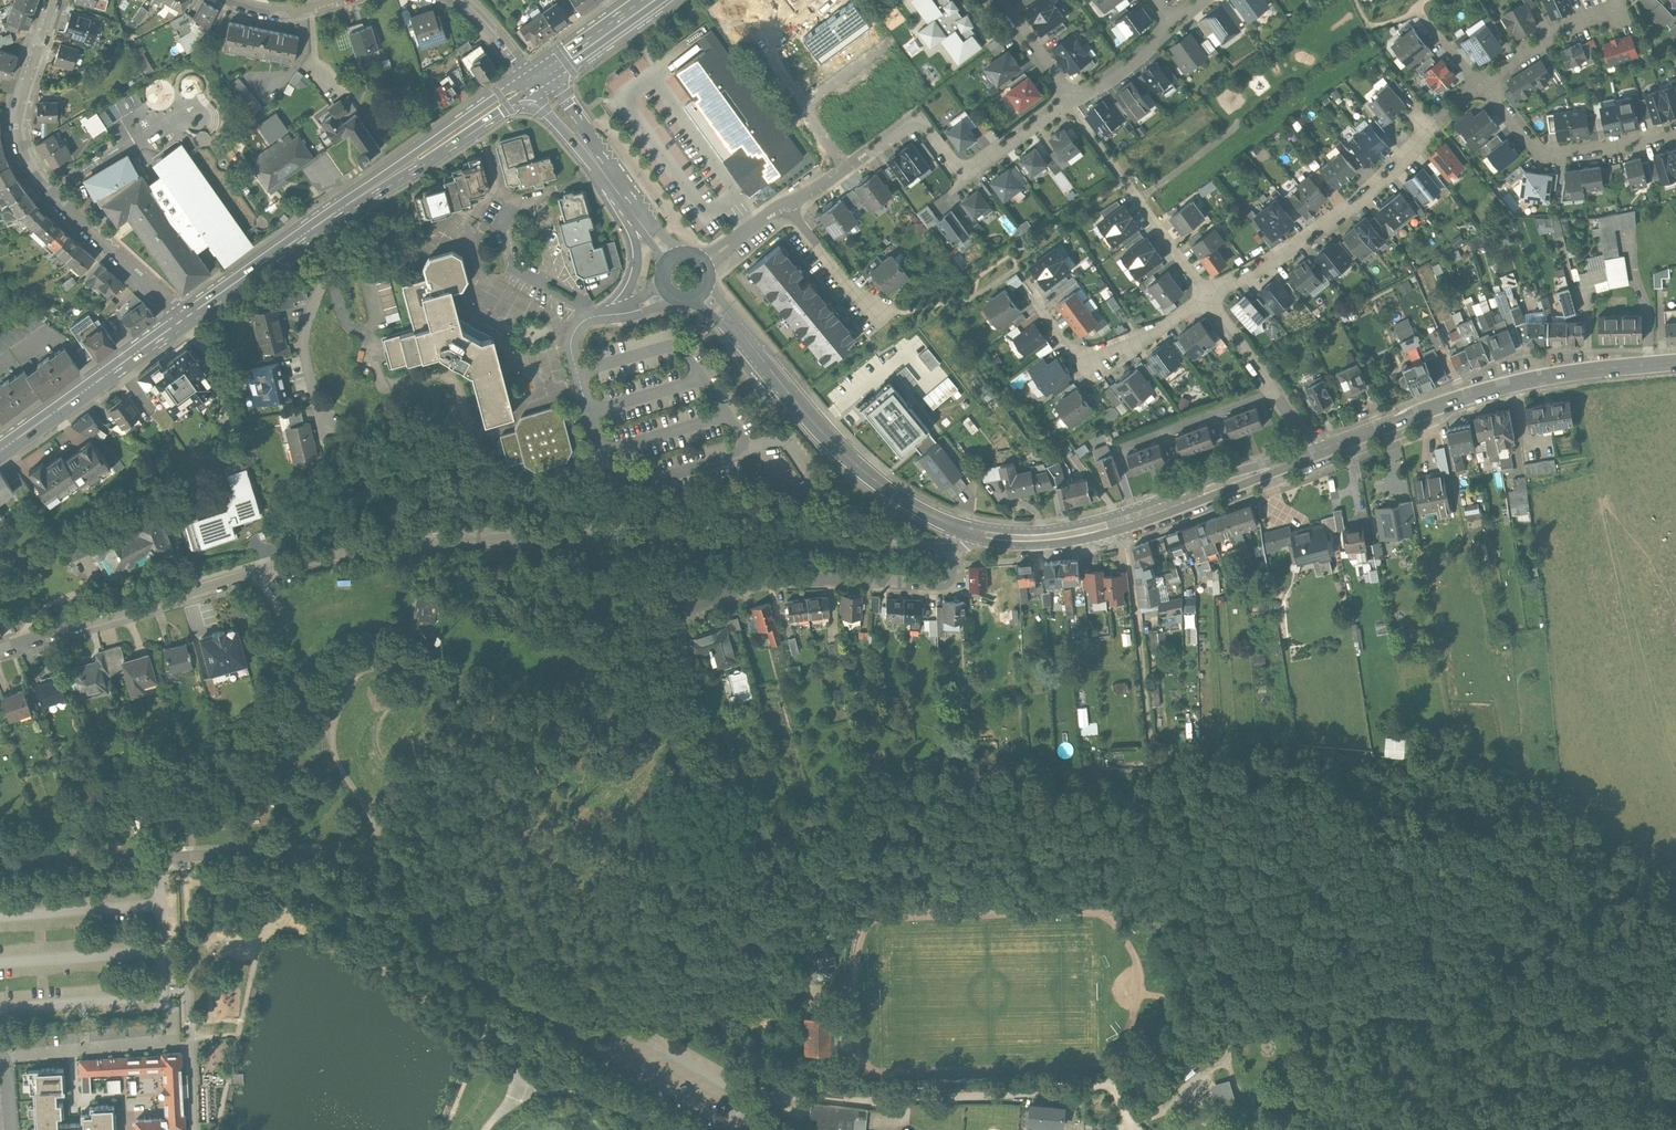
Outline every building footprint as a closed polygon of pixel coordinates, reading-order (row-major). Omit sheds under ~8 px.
[(13,3),(34,10),(37,0),(14,0),(13,3)] [(167,2),(165,7),(173,12),(176,7),(183,10),(185,6),(187,8),(190,4),(187,2),(189,0),(169,0),(167,2)] [(571,10),(576,6),(572,0),(564,0),(571,10)] [(576,6),(579,11),(595,0),(572,0),(576,6)] [(913,0),(930,23),(918,31),(931,48),(942,40),(959,63),(981,47),(974,36),(976,34),(971,28),(975,26),(968,14),(962,16),(958,10),(960,9),(954,0),(952,0),(951,0),(913,0)] [(1028,8),(1025,11),(1033,22),(1056,5),(1052,0),(1039,0),(1028,8)] [(1114,4),(1119,0),(1097,0),(1100,4),(1103,2),(1108,9),(1114,4)] [(1120,11),(1126,6),(1130,3),(1128,0),(1119,0),(1114,4),(1120,11)] [(1249,19),(1254,15),(1256,18),(1264,12),(1262,9),(1267,6),(1263,0),(1235,0),(1249,19)] [(1526,4),(1529,10),(1535,6),(1531,0),(1523,0),(1526,4)] [(1552,17),(1572,8),(1569,2),(1570,2),(1569,0),(1545,0),(1552,17)] [(1651,10),(1648,13),(1661,27),(1666,23),(1670,27),(1669,28),(1675,36),(1675,0),(1641,0),(1651,10)] [(219,10),(204,1),(195,17),(195,18),(198,19),(196,22),(200,25),(202,22),(210,27),(219,10)] [(542,12),(554,28),(569,18),(557,1),(542,12)] [(869,26),(852,2),(803,38),(820,61),(869,26)] [(34,10),(13,3),(8,18),(10,19),(7,26),(18,30),(20,23),(28,26),(34,10)] [(141,22),(150,9),(143,4),(134,17),(141,22)] [(1140,4),(1130,12),(1131,13),(1141,6),(1140,4)] [(1512,9),(1503,15),(1511,30),(1513,29),(1518,37),(1536,26),(1532,20),(1534,19),(1529,10),(1526,4),(1513,11),(1512,9)] [(1056,5),(1033,22),(1042,34),(1045,31),(1061,20),(1065,17),(1056,5)] [(1204,17),(1205,18),(1214,31),(1223,43),(1240,30),(1221,5),(1204,17)] [(1115,26),(1119,23),(1117,21),(1130,12),(1126,6),(1120,11),(1109,18),(1115,26)] [(1117,21),(1119,23),(1129,37),(1152,20),(1141,6),(1131,13),(1130,12),(1117,21)] [(412,22),(411,19),(411,17),(408,10),(401,12),(405,24),(412,22)] [(411,17),(411,19),(433,12),(432,10),(411,17)] [(99,21),(72,12),(65,34),(92,43),(99,21)] [(433,12),(411,19),(412,22),(421,47),(445,38),(438,16),(435,17),(433,12)] [(535,42),(554,28),(542,12),(521,27),(527,36),(530,34),(535,42)] [(182,36),(194,29),(192,26),(195,25),(191,20),(195,18),(195,17),(188,13),(171,22),(176,29),(178,28),(182,36)] [(1501,32),(1490,15),(1483,20),(1487,25),(1495,36),(1501,32)] [(1198,23),(1207,36),(1214,31),(1205,18),(1198,23)] [(1061,20),(1045,31),(1051,39),(1057,34),(1067,27),(1061,20)] [(258,55),(264,29),(230,22),(224,47),(258,55)] [(1403,36),(1413,27),(1409,22),(1399,31),(1403,36)] [(1067,27),(1057,34),(1061,39),(1077,28),(1074,23),(1067,27)] [(358,25),(348,28),(357,58),(371,53),(370,50),(377,47),(370,26),(360,30),(358,25)] [(1469,53),(1473,51),(1480,62),(1502,47),(1495,36),(1487,25),(1471,36),(1462,42),(1464,45),(1469,53)] [(1392,45),(1400,55),(1424,36),(1421,32),(1416,32),(1413,27),(1403,36),(1402,36),(1399,36),(1399,39),(1392,45)] [(199,38),(204,44),(209,40),(214,31),(209,28),(199,38)] [(264,29),(258,55),(292,63),(298,37),(264,29)] [(697,57),(687,65),(687,64),(686,65),(675,73),(674,73),(683,85),(682,85),(683,86),(694,100),(684,107),(690,116),(691,118),(718,154),(725,163),(725,164),(725,165),(725,164),(749,197),(793,165),(794,164),(802,158),(803,158),(803,157),(802,157),(796,148),(795,147),(788,138),(789,137),(788,136),(780,127),(781,126),(780,125),(780,126),(773,116),(772,115),(765,106),(765,105),(758,95),(757,94),(750,84),(749,83),(742,74),(743,74),(742,72),(741,73),(735,63),(734,62),(727,53),(726,52),(719,42),(719,41),(712,32),(711,30),(710,31),(710,32),(702,37),(701,38),(701,39),(702,39),(709,49),(698,57),(698,56),(697,57)] [(1460,48),(1464,45),(1462,42),(1471,36),(1468,30),(1454,39),(1460,48)] [(14,40),(11,32),(0,36),(0,45),(14,40)] [(1061,61),(1082,46),(1073,33),(1053,48),(1057,54),(1056,54),(1061,61)] [(1631,35),(1603,45),(1607,55),(1605,57),(1607,61),(1609,63),(1610,65),(1638,55),(1634,42),(1631,35)] [(1183,60),(1189,69),(1206,56),(1198,45),(1191,36),(1174,48),(1178,54),(1174,57),(1178,63),(1183,60)] [(1430,49),(1427,44),(1427,40),(1424,36),(1400,55),(1409,66),(1416,60),(1419,60),(1419,57),(1420,57),(1430,49)] [(905,47),(913,55),(923,47),(915,38),(905,47)] [(1208,38),(1203,42),(1211,53),(1216,49),(1208,38)] [(1640,40),(1634,42),(1638,55),(1644,53),(1640,40)] [(468,41),(457,48),(461,53),(472,46),(468,41)] [(1203,42),(1198,45),(1206,56),(1211,53),(1203,42)] [(1588,59),(1581,45),(1580,42),(1560,51),(1568,68),(1588,59)] [(1588,42),(1581,45),(1588,59),(1590,63),(1596,61),(1588,42)] [(60,43),(54,60),(73,66),(79,49),(60,43)] [(1002,43),(991,51),(995,56),(1005,48),(1002,43)] [(1082,46),(1061,61),(1066,67),(1071,73),(1081,66),(1091,58),(1082,46)] [(18,54),(0,48),(0,71),(10,75),(18,54)] [(1420,57),(1424,62),(1431,56),(1434,54),(1430,49),(1420,57)] [(998,84),(1009,76),(1020,68),(1016,63),(1017,62),(1013,56),(1012,57),(1008,52),(986,68),(990,72),(987,75),(992,82),(995,80),(998,84)] [(475,63),(470,65),(480,80),(496,70),(485,53),(473,60),(475,63)] [(1422,76),(1424,73),(1437,63),(1431,56),(1424,62),(1416,68),(1422,76)] [(1091,58),(1081,66),(1084,71),(1095,64),(1091,58)] [(1424,73),(1438,90),(1455,76),(1442,59),(1437,63),(1424,73)] [(1183,60),(1178,63),(1184,72),(1189,69),(1183,60)] [(1546,80),(1552,77),(1546,69),(1541,61),(1524,71),(1535,88),(1540,84),(1541,86),(1547,82),(1546,80)] [(1143,73),(1157,92),(1161,89),(1161,90),(1169,85),(1168,84),(1171,82),(1162,68),(1157,62),(1153,66),(1152,65),(1147,69),(1148,69),(1143,73)] [(1171,82),(1173,85),(1179,81),(1167,64),(1162,68),(1171,82)] [(1564,81),(1554,64),(1546,69),(1552,77),(1557,85),(1564,81)] [(459,86),(464,83),(460,66),(449,74),(454,81),(455,80),(459,86)] [(297,71),(288,84),(293,87),(302,75),(297,71)] [(1530,91),(1535,88),(1524,71),(1508,82),(1512,89),(1518,98),(1523,95),(1524,97),(1531,92),(1530,91)] [(1013,82),(1009,85),(1012,90),(1028,78),(1025,73),(1013,82)] [(459,90),(458,87),(459,86),(455,80),(454,81),(449,74),(440,80),(442,82),(434,88),(445,104),(458,94),(456,92),(459,90)] [(240,76),(231,83),(253,110),(262,103),(240,76)] [(1009,85),(1013,82),(1009,76),(998,84),(1002,89),(1009,85)] [(1028,78),(1012,90),(1009,92),(1021,109),(1040,94),(1028,78)] [(1388,83),(1397,94),(1402,89),(1394,79),(1388,83)] [(1131,81),(1116,92),(1135,119),(1151,108),(1142,96),(1131,81)] [(1380,94),(1395,112),(1405,104),(1397,94),(1388,83),(1378,92),(1380,94)] [(1668,116),(1675,114),(1675,93),(1674,89),(1673,85),(1660,89),(1668,116)] [(1512,89),(1504,94),(1515,108),(1521,104),(1518,98),(1512,89)] [(1647,98),(1653,117),(1655,121),(1668,116),(1660,89),(1646,94),(1647,98)] [(1142,96),(1151,108),(1156,104),(1147,92),(1142,96)] [(1635,113),(1642,112),(1640,101),(1637,92),(1630,94),(1631,97),(1632,97),(1635,113)] [(1380,94),(1369,102),(1378,112),(1386,123),(1396,114),(1395,112),(1380,94)] [(347,110),(351,115),(355,112),(357,115),(358,114),(359,115),(361,113),(348,96),(341,101),(347,110)] [(1635,113),(1632,97),(1631,97),(1617,100),(1617,104),(1623,129),(1639,126),(1637,117),(1636,118),(1635,113)] [(1642,112),(1645,119),(1653,117),(1647,98),(1640,101),(1642,112)] [(1363,105),(1373,117),(1378,112),(1369,102),(1368,100),(1363,105)] [(38,118),(42,118),(57,119),(57,101),(38,101),(38,118)] [(365,119),(361,113),(359,115),(358,114),(357,115),(355,112),(351,115),(344,120),(340,114),(347,110),(341,101),(340,101),(330,108),(333,113),(321,121),(335,141),(349,131),(352,136),(351,137),(352,138),(353,137),(357,142),(355,143),(356,144),(357,143),(361,148),(359,149),(360,151),(356,153),(361,161),(380,148),(375,141),(376,140),(375,139),(374,140),(370,135),(372,133),(371,132),(369,133),(366,128),(367,127),(367,126),(365,127),(362,122),(363,121),(363,120),(365,119)] [(1100,127),(1105,134),(1119,123),(1108,109),(1103,102),(1089,112),(1091,115),(1100,127)] [(1108,109),(1119,123),(1126,118),(1115,103),(1108,109)] [(1617,104),(1602,107),(1607,133),(1623,129),(1617,104)] [(965,110),(959,114),(971,130),(977,126),(965,110)] [(1497,126),(1485,110),(1472,120),(1459,131),(1460,131),(1461,130),(1468,139),(1467,140),(1472,146),(1485,136),(1497,126)] [(1586,110),(1570,112),(1574,138),(1589,136),(1589,131),(1586,115),(1586,110)] [(257,163),(251,167),(266,189),(313,158),(297,135),(293,138),(289,132),(285,135),(284,133),(288,130),(276,112),(258,125),(270,143),(277,138),(278,140),(253,157),(257,163)] [(1570,112),(1555,114),(1557,131),(1558,140),(1574,138),(1570,112)] [(960,151),(967,146),(968,145),(967,144),(976,137),(971,130),(959,114),(949,122),(953,127),(946,132),(960,151)] [(1555,114),(1547,115),(1550,132),(1557,131),(1555,114)] [(1598,130),(1595,114),(1586,115),(1589,131),(1598,130)] [(98,115),(86,124),(94,136),(107,128),(98,115)] [(1095,131),(1100,127),(1091,115),(1085,119),(1095,131)] [(1459,131),(1472,120),(1468,115),(1455,125),(1459,131)] [(42,135),(58,126),(58,119),(57,119),(42,118),(42,135)] [(987,133),(993,128),(984,119),(978,125),(987,133)] [(1370,125),(1380,137),(1385,132),(1375,120),(1370,125)] [(1130,123),(1125,127),(1129,132),(1134,129),(1130,123)] [(1360,133),(1379,157),(1390,149),(1380,137),(1370,125),(1360,133)] [(61,138),(60,132),(58,129),(53,132),(36,141),(43,154),(47,152),(54,164),(71,154),(61,138)] [(1055,137),(1051,139),(1058,148),(1066,159),(1079,149),(1065,130),(1061,132),(1060,131),(1053,135),(1055,137)] [(518,184),(519,187),(557,176),(555,171),(554,171),(553,167),(554,166),(552,161),(551,161),(549,156),(536,159),(528,131),(519,134),(520,136),(500,142),(504,157),(501,157),(500,160),(502,170),(505,182),(509,181),(510,184),(513,186),(518,184)] [(1354,147),(1362,157),(1369,165),(1379,157),(1360,133),(1349,141),(1354,147)] [(1489,141),(1486,144),(1493,152),(1504,142),(1498,135),(1489,141)] [(1485,136),(1472,146),(1476,151),(1486,144),(1489,141),(1485,136)] [(968,145),(967,146),(968,147),(978,140),(976,137),(967,144),(968,145)] [(1507,140),(1504,142),(1493,152),(1489,155),(1500,169),(1518,154),(1507,140)] [(1341,151),(1348,160),(1353,156),(1349,151),(1341,141),(1336,145),(1341,151)] [(915,148),(927,164),(934,158),(922,142),(915,148)] [(915,148),(912,143),(900,151),(917,174),(929,166),(927,164),(915,148)] [(1431,157),(1433,160),(1443,171),(1447,177),(1454,171),(1456,173),(1464,166),(1445,143),(1437,149),(1438,151),(1431,157)] [(164,177),(211,244),(227,266),(255,246),(183,145),(155,164),(164,177)] [(0,147),(0,166),(9,162),(3,147),(0,147)] [(1349,151),(1353,156),(1357,161),(1362,157),(1354,147),(1349,151)] [(1066,159),(1058,148),(1051,154),(1063,170),(1070,164),(1066,159)] [(1035,149),(1020,160),(1031,176),(1047,164),(1035,149)] [(1675,178),(1675,175),(1669,150),(1655,154),(1656,159),(1662,178),(1663,182),(1675,178)] [(900,151),(889,160),(892,165),(900,175),(906,183),(917,174),(900,151)] [(1330,160),(1346,179),(1356,171),(1348,160),(1341,151),(1330,160)] [(462,168),(471,200),(484,196),(482,187),(489,185),(481,155),(468,158),(470,166),(462,168)] [(128,215),(183,291),(210,271),(193,248),(150,187),(141,176),(139,178),(127,156),(86,179),(101,206),(104,203),(118,223),(128,215)] [(1625,177),(1629,179),(1630,179),(1632,188),(1647,184),(1647,183),(1642,163),(1640,158),(1625,162),(1627,169),(1626,170),(1624,173),(1625,177)] [(1648,162),(1653,180),(1662,178),(1656,159),(1648,161),(1648,162)] [(1330,160),(1320,168),(1327,178),(1335,187),(1346,179),(1330,160)] [(1435,172),(1437,175),(1443,171),(1433,160),(1428,164),(1435,172)] [(17,175),(9,162),(0,166),(0,183),(17,175)] [(1642,163),(1647,183),(1653,181),(1653,180),(1648,162),(1642,163)] [(893,180),(900,175),(892,165),(885,170),(893,180)] [(1015,166),(1010,170),(1022,186),(1027,182),(1015,166)] [(1525,171),(1526,172),(1521,166),(1505,178),(1511,185),(1519,179),(1524,179),(1525,171)] [(1581,170),(1583,189),(1603,187),(1600,167),(1581,170)] [(452,210),(461,207),(463,204),(462,202),(471,200),(462,168),(453,170),(455,177),(443,180),(445,185),(452,210)] [(1314,172),(1322,182),(1327,178),(1320,168),(1314,172)] [(877,173),(884,183),(889,179),(881,169),(876,172),(877,173)] [(1022,186),(1010,170),(1009,169),(1003,174),(1002,173),(997,176),(998,177),(992,182),(1005,200),(1023,187),(1022,186)] [(1408,181),(1416,192),(1424,202),(1439,190),(1440,189),(1430,176),(1423,169),(1408,181)] [(1563,184),(1561,199),(1584,197),(1583,189),(1581,170),(1565,172),(1567,185),(1563,184)] [(1533,173),(1526,172),(1525,171),(1524,179),(1521,198),(1533,200),(1533,201),(1535,201),(1535,200),(1547,202),(1549,188),(1551,175),(1550,175),(1543,174),(1533,172),(1533,173)] [(1309,176),(1317,186),(1323,182),(1322,182),(1314,172),(1309,176)] [(1440,189),(1439,190),(1440,190),(1446,186),(1437,175),(1435,172),(1430,176),(1440,189)] [(877,173),(872,176),(868,176),(864,178),(882,203),(891,197),(891,194),(887,188),(888,185),(885,184),(884,183),(877,173)] [(1551,173),(1550,175),(1551,175),(1549,188),(1556,189),(1558,174),(1551,173)] [(0,183),(0,185),(6,194),(10,199),(26,188),(17,175),(0,183)] [(1299,184),(1316,206),(1326,198),(1317,186),(1309,176),(1299,184)] [(150,187),(193,248),(195,247),(199,252),(211,244),(164,177),(150,187)] [(882,203),(864,178),(860,182),(859,186),(855,189),(863,200),(863,203),(865,204),(869,209),(873,210),(882,203)] [(1408,181),(1403,185),(1411,196),(1416,192),(1408,181)] [(1288,193),(1299,207),(1308,217),(1318,208),(1316,206),(1299,184),(1288,193)] [(448,214),(447,211),(452,210),(445,185),(437,187),(437,189),(424,193),(424,194),(415,197),(421,221),(434,218),(448,214)] [(14,208),(8,205),(0,208),(0,211),(0,212),(3,211),(4,216),(15,213),(19,212),(20,211),(35,200),(26,188),(10,199),(15,207),(14,208)] [(574,192),(574,191),(572,190),(563,192),(564,195),(557,197),(564,220),(590,213),(583,190),(574,192)] [(853,190),(848,194),(855,205),(861,201),(853,190)] [(1277,190),(1271,195),(1276,201),(1277,200),(1284,209),(1289,205),(1283,197),(1277,190)] [(978,191),(962,202),(970,213),(974,218),(981,212),(985,217),(993,211),(978,191)] [(1283,197),(1289,205),(1294,211),(1299,207),(1288,193),(1283,197)] [(1388,199),(1407,222),(1417,214),(1409,204),(1400,193),(1396,196),(1395,194),(1388,199)] [(855,205),(848,194),(842,198),(850,209),(855,205)] [(1389,220),(1396,230),(1407,222),(1388,199),(1382,204),(1383,206),(1380,209),(1389,220)] [(35,200),(20,211),(24,214),(35,226),(50,215),(35,200)] [(832,202),(828,205),(846,230),(855,223),(855,220),(851,214),(852,211),(849,211),(840,200),(836,203),(832,202)] [(1277,200),(1276,201),(1266,208),(1284,230),(1294,221),(1284,209),(1277,200)] [(1409,204),(1417,214),(1418,215),(1423,210),(1414,200),(1409,204)] [(1117,201),(1100,212),(1106,219),(1122,207),(1117,201)] [(1197,223),(1205,217),(1193,201),(1171,217),(1183,234),(1197,223)] [(846,230),(828,205),(824,208),(823,213),(819,216),(827,226),(827,227),(827,230),(829,230),(834,236),(837,236),(846,230)] [(929,229),(937,224),(936,223),(939,221),(928,206),(917,213),(929,229)] [(1107,235),(1132,216),(1124,206),(1122,207),(1106,219),(1099,224),(1107,235)] [(1284,230),(1266,208),(1257,216),(1256,216),(1263,226),(1273,238),(1284,230)] [(939,221),(936,223),(937,224),(953,246),(962,239),(963,240),(970,235),(952,210),(944,215),(945,216),(939,221)] [(1258,230),(1263,226),(1256,216),(1257,216),(1252,210),(1246,215),(1258,230)] [(1635,225),(1635,212),(1598,218),(1604,258),(1618,256),(1614,229),(1635,225)] [(568,245),(592,239),(596,237),(590,213),(564,220),(559,222),(565,246),(568,245)] [(974,218),(970,213),(965,217),(977,233),(982,229),(974,218)] [(50,215),(35,226),(38,230),(48,239),(61,225),(50,215)] [(1205,217),(1197,223),(1201,228),(1211,220),(1208,215),(1205,217)] [(1554,215),(1539,216),(1539,232),(1555,231),(1554,215)] [(821,230),(827,226),(819,216),(814,220),(821,230)] [(1121,240),(1137,228),(1140,227),(1132,216),(1107,235),(1115,245),(1121,240)] [(1369,221),(1381,236),(1386,232),(1381,226),(1374,217),(1369,221)] [(1366,218),(1355,227),(1373,249),(1375,247),(1376,248),(1379,249),(1382,246),(1382,243),(1381,242),(1384,240),(1381,236),(1369,221),(1366,218)] [(1381,226),(1386,232),(1391,237),(1398,232),(1396,230),(1389,220),(1381,226)] [(1026,222),(1020,227),(1023,233),(1030,228),(1026,222)] [(61,225),(48,239),(47,239),(49,241),(63,227),(61,225)] [(63,227),(49,241),(56,247),(69,233),(63,227)] [(1347,239),(1359,254),(1362,258),(1373,249),(1355,227),(1344,236),(1347,239)] [(1121,240),(1125,246),(1141,234),(1137,228),(1121,240)] [(1192,245),(1201,257),(1215,247),(1224,240),(1216,228),(1203,237),(1192,245)] [(1188,240),(1192,245),(1203,237),(1199,232),(1188,240)] [(82,244),(69,233),(56,247),(68,259),(82,244)] [(1125,246),(1129,251),(1145,239),(1141,234),(1125,246)] [(1122,256),(1130,266),(1155,248),(1147,238),(1145,239),(1129,251),(1122,256)] [(594,247),(592,239),(568,245),(576,273),(582,278),(609,270),(606,258),(602,245),(594,247)] [(1347,239),(1341,243),(1352,257),(1354,258),(1359,254),(1347,239)] [(1340,241),(1335,246),(1347,261),(1352,257),(1341,243),(1340,241)] [(602,245),(606,258),(618,255),(614,242),(602,245)] [(1324,252),(1322,251),(1317,256),(1319,257),(1331,273),(1333,275),(1348,262),(1347,261),(1335,246),(1333,243),(1327,247),(1327,249),(1324,252)] [(82,244),(68,259),(81,271),(95,256),(82,244)] [(779,245),(748,271),(756,281),(757,280),(765,289),(763,290),(785,316),(786,315),(794,325),(793,326),(808,344),(809,343),(817,353),(816,354),(824,364),(835,354),(837,357),(850,346),(848,344),(855,338),(847,328),(846,329),(838,319),(839,318),(824,300),(823,301),(815,291),(816,290),(809,281),(801,287),(795,280),(802,274),(795,264),(794,265),(786,255),(787,254),(779,245)] [(1201,257),(1212,273),(1227,262),(1215,247),(1201,257)] [(1031,267),(1038,277),(1064,259),(1056,248),(1031,267)] [(1144,272),(1160,260),(1163,259),(1155,248),(1130,266),(1138,277),(1144,272)] [(468,278),(462,254),(452,249),(429,255),(423,265),(426,276),(428,284),(405,290),(415,329),(384,337),(391,365),(439,352),(472,371),(484,418),(512,411),(508,394),(503,374),(493,336),(491,337),(481,331),(480,333),(468,326),(469,324),(458,318),(455,305),(451,291),(462,288),(468,278)] [(606,258),(609,270),(621,267),(618,255),(606,258)] [(1626,284),(1622,255),(1618,256),(1604,258),(1605,267),(1607,279),(1608,286),(1626,284)] [(881,263),(881,261),(877,256),(860,270),(866,277),(871,273),(870,272),(881,263)] [(881,261),(881,263),(870,272),(871,273),(874,277),(873,281),(876,285),(900,265),(893,257),(889,256),(884,261),(881,261)] [(1314,262),(1316,264),(1326,277),(1331,273),(1319,257),(1314,262)] [(1046,288),(1049,286),(1065,274),(1071,269),(1064,259),(1038,277),(1046,288)] [(1148,278),(1153,274),(1164,266),(1160,260),(1144,272),(1148,278)] [(90,279),(92,278),(95,281),(108,293),(113,287),(116,290),(123,282),(100,261),(87,275),(90,279)] [(1305,262),(1290,274),(1306,294),(1321,281),(1311,268),(1305,262)] [(1311,268),(1321,281),(1323,284),(1328,280),(1326,277),(1316,264),(1311,268)] [(907,274),(900,265),(876,285),(879,289),(884,289),(887,293),(897,285),(898,284),(901,284),(901,282),(907,277),(907,274)] [(374,270),(385,315),(399,312),(387,267),(374,270)] [(1582,286),(1607,279),(1605,267),(1578,274),(1582,286)] [(1502,276),(1507,288),(1520,282),(1515,270),(1502,276)] [(1175,275),(1172,275),(1169,271),(1157,279),(1149,285),(1156,296),(1178,280),(1175,275)] [(1662,271),(1654,273),(1654,287),(1662,287),(1662,271)] [(1018,273),(1008,280),(1014,289),(1024,282),(1018,273)] [(1057,288),(1069,280),(1065,274),(1049,286),(1053,291),(1057,288)] [(1146,287),(1149,285),(1157,279),(1153,274),(1148,278),(1142,282),(1146,287)] [(66,289),(77,281),(72,275),(62,283),(66,289)] [(95,281),(92,278),(90,279),(87,275),(85,277),(92,284),(95,281)] [(402,282),(405,290),(428,284),(426,276),(402,282)] [(1061,294),(1064,291),(1077,282),(1073,276),(1069,280),(1057,288),(1061,294)] [(1269,301),(1277,311),(1278,312),(1293,300),(1292,299),(1282,286),(1277,279),(1273,283),(1272,281),(1264,287),(1265,289),(1261,292),(1269,301)] [(1184,292),(1181,288),(1182,285),(1178,280),(1156,296),(1162,304),(1164,307),(1173,300),(1184,292)] [(291,291),(294,300),(308,297),(304,282),(289,285),(291,291)] [(1068,296),(1075,291),(1081,287),(1077,282),(1064,291),(1068,296)] [(1282,286),(1292,299),(1298,295),(1287,282),(1282,286)] [(1557,290),(1565,316),(1576,312),(1568,287),(1567,287),(1566,282),(1563,283),(1564,288),(1557,290)] [(897,285),(887,293),(891,298),(902,290),(897,285)] [(985,305),(984,308),(991,317),(1016,299),(1013,295),(1008,294),(1005,290),(994,298),(991,297),(991,301),(985,305)] [(291,291),(277,294),(280,309),(295,305),(294,300),(291,291)] [(1068,296),(1057,305),(1065,315),(1083,302),(1075,291),(1068,296)] [(132,306),(141,298),(135,293),(127,301),(132,306)] [(1232,307),(1249,326),(1262,320),(1265,318),(1252,303),(1245,295),(1232,307)] [(1541,298),(1544,311),(1547,310),(1547,307),(1550,306),(1547,296),(1541,298)] [(133,308),(143,301),(141,298),(132,306),(133,308)] [(1265,318),(1270,313),(1263,305),(1257,298),(1252,303),(1265,318)] [(112,299),(103,309),(108,313),(117,303),(112,299)] [(1021,312),(1018,307),(1019,303),(1016,299),(991,317),(997,326),(1001,327),(1007,322),(1009,323),(1010,320),(1021,312)] [(1176,306),(1173,300),(1164,307),(1162,304),(1160,306),(1165,314),(1176,306)] [(133,332),(156,316),(149,307),(148,307),(143,301),(133,308),(122,316),(133,332)] [(1263,305),(1270,313),(1272,316),(1277,311),(1269,301),(1263,305)] [(1065,315),(1072,325),(1091,312),(1083,302),(1065,315)] [(1518,305),(1511,308),(1516,325),(1524,322),(1518,305)] [(286,343),(277,307),(252,312),(261,351),(272,348),(286,345),(286,343)] [(1116,312),(1123,323),(1129,319),(1122,308),(1116,312)] [(1511,308),(1505,310),(1510,326),(1516,325),(1511,308)] [(1664,310),(1667,341),(1675,340),(1675,309),(1664,310)] [(1463,310),(1455,312),(1458,322),(1466,320),(1463,310)] [(399,312),(385,315),(387,321),(400,318),(399,312)] [(1093,327),(1098,323),(1091,312),(1072,325),(1080,336),(1093,327)] [(89,313),(70,326),(83,344),(84,345),(87,342),(98,357),(116,344),(106,329),(105,329),(98,318),(94,321),(89,313)] [(44,322),(32,314),(0,336),(0,352),(44,322)] [(1012,322),(1016,327),(1017,327),(1027,320),(1023,314),(1012,322)] [(1641,315),(1599,316),(1600,340),(1642,340),(1641,315)] [(1201,321),(1209,332),(1214,328),(1206,317),(1201,321)] [(1098,323),(1093,327),(1097,332),(1108,324),(1104,319),(1098,323)] [(1200,320),(1190,328),(1207,352),(1212,349),(1211,345),(1216,341),(1209,332),(1201,321),(1200,320)] [(1540,341),(1548,342),(1548,321),(1529,321),(1529,342),(1540,342),(1540,341)] [(1566,341),(1566,321),(1548,321),(1548,342),(1566,341)] [(1584,321),(1566,321),(1566,341),(1572,341),(1572,342),(1579,342),(1579,341),(1584,342),(1584,321)] [(1481,322),(1475,325),(1481,337),(1486,335),(1481,322)] [(1022,334),(1014,339),(1025,355),(1046,340),(1035,325),(1022,334)] [(1459,330),(1461,336),(1474,331),(1471,325),(1459,330)] [(1017,327),(1016,327),(1005,336),(1010,343),(1014,339),(1022,334),(1017,327)] [(1203,355),(1207,352),(1190,328),(1179,335),(1195,357),(1199,353),(1203,355)] [(1438,329),(1430,333),(1438,349),(1445,346),(1438,329)] [(1508,329),(1498,333),(1506,352),(1516,347),(1508,329)] [(1450,334),(1453,341),(1462,337),(1461,336),(1459,330),(1450,334)] [(1506,352),(1498,333),(1488,337),(1496,356),(1506,352)] [(1415,335),(1401,341),(1405,351),(1419,344),(1415,335)] [(1466,346),(1466,347),(1474,366),(1490,359),(1481,340),(1466,346)] [(1175,341),(1168,347),(1177,359),(1184,354),(1175,341)] [(84,345),(83,344),(77,348),(88,364),(98,357),(87,342),(84,345)] [(286,345),(272,348),(274,354),(290,351),(288,343),(286,343),(286,345)] [(1177,359),(1168,347),(1166,344),(1148,356),(1151,360),(1160,371),(1163,375),(1180,363),(1177,359)] [(42,396),(80,369),(64,347),(63,347),(65,350),(58,355),(55,351),(38,363),(40,367),(28,376),(40,392),(42,396)] [(1466,347),(1451,354),(1459,372),(1474,366),(1466,347)] [(918,355),(923,360),(931,353),(927,348),(918,355)] [(203,403),(215,394),(210,387),(213,385),(204,371),(206,369),(197,357),(193,359),(186,349),(167,362),(168,363),(163,366),(159,360),(138,375),(146,386),(149,384),(161,402),(164,400),(174,414),(194,401),(196,403),(201,400),(203,403)] [(923,360),(927,366),(936,359),(931,353),(923,360)] [(1426,359),(1436,381),(1448,376),(1438,354),(1426,359)] [(1042,367),(1046,364),(1041,358),(1028,367),(1034,376),(1044,369),(1042,367)] [(927,366),(931,371),(940,364),(936,359),(927,366)] [(1046,364),(1042,367),(1044,369),(1034,376),(1047,393),(1052,389),(1065,379),(1070,376),(1066,371),(1068,369),(1063,363),(1061,364),(1057,359),(1048,366),(1046,364)] [(1414,392),(1436,383),(1436,381),(1426,359),(1404,369),(1414,392)] [(1160,371),(1151,360),(1144,365),(1152,377),(1160,371)] [(279,362),(246,369),(254,404),(287,397),(279,362)] [(1146,380),(1149,380),(1153,377),(1152,377),(1144,365),(1141,362),(1136,366),(1138,369),(1146,380)] [(1343,380),(1349,394),(1350,395),(1351,396),(1352,397),(1354,397),(1355,397),(1357,396),(1358,395),(1359,394),(1360,392),(1360,391),(1359,389),(1368,386),(1359,364),(1337,373),(1340,381),(1343,380)] [(896,374),(900,379),(909,371),(905,366),(896,374)] [(1153,389),(1148,383),(1149,380),(1146,380),(1138,369),(1134,371),(1129,371),(1125,374),(1144,399),(1152,392),(1153,389)] [(900,379),(904,384),(913,376),(909,371),(900,379)] [(28,376),(25,372),(18,377),(15,373),(0,384),(0,389),(0,390),(0,415),(2,418),(40,392),(28,376)] [(1135,405),(1144,399),(1125,374),(1121,376),(1121,381),(1117,384),(1123,392),(1125,395),(1125,398),(1127,398),(1131,404),(1135,405)] [(904,384),(908,389),(918,381),(913,376),(904,384)] [(952,393),(957,389),(948,377),(943,381),(952,393)] [(1305,388),(1315,409),(1316,408),(1318,412),(1326,409),(1324,405),(1333,401),(1323,380),(1322,380),(1321,377),(1314,380),(1315,383),(1305,388)] [(1065,379),(1052,389),(1057,395),(1061,392),(1070,386),(1065,379)] [(947,397),(952,393),(943,381),(938,385),(947,397)] [(927,431),(929,430),(890,382),(860,407),(899,454),(912,443),(927,431)] [(1118,396),(1123,392),(1117,384),(1116,382),(1110,386),(1118,396)] [(1074,383),(1070,386),(1061,392),(1065,398),(1077,388),(1074,383)] [(942,401),(947,397),(938,385),(932,389),(942,401)] [(1063,415),(1088,397),(1085,393),(1081,393),(1077,388),(1065,398),(1062,397),(1062,400),(1057,403),(1057,406),(1063,415)] [(937,405),(942,401),(932,389),(927,394),(937,405)] [(932,409),(937,405),(927,394),(922,398),(932,409)] [(1091,401),(1088,397),(1063,415),(1070,424),(1073,424),(1079,420),(1082,420),(1082,417),(1093,409),(1090,406),(1091,401)] [(109,408),(119,422),(123,428),(137,418),(140,416),(127,398),(119,403),(118,402),(109,408)] [(1529,431),(1574,424),(1569,401),(1525,408),(1529,431)] [(522,418),(523,422),(519,427),(516,428),(500,432),(507,460),(523,456),(524,459),(534,465),(565,457),(571,446),(562,412),(551,406),(524,413),(524,414),(522,418)] [(1256,406),(1225,418),(1232,437),(1263,425),(1256,406)] [(301,407),(288,410),(291,423),(304,420),(301,407)] [(1497,434),(1499,446),(1515,443),(1509,410),(1493,413),(1497,434)] [(87,412),(71,423),(90,433),(92,429),(97,426),(87,412)] [(1486,436),(1497,434),(1493,413),(1487,414),(1486,414),(1481,415),(1481,416),(1476,416),(1481,437),(1486,436)] [(123,428),(119,422),(111,429),(125,436),(143,426),(137,418),(123,428)] [(304,420),(291,423),(286,425),(294,457),(316,452),(308,419),(304,420)] [(1208,424),(1176,436),(1184,455),(1215,443),(1208,424)] [(1475,448),(1471,425),(1448,429),(1453,453),(1461,451),(1475,448)] [(927,431),(912,443),(921,454),(937,442),(927,431)] [(1104,434),(1108,445),(1114,443),(1110,431),(1104,434)] [(1499,446),(1497,434),(1486,436),(1489,455),(1500,453),(1499,446)] [(64,460),(78,481),(82,486),(83,486),(81,483),(89,478),(90,481),(101,473),(99,471),(108,466),(109,468),(110,467),(101,453),(99,455),(90,440),(78,448),(80,450),(76,452),(64,460)] [(945,453),(937,442),(921,454),(918,457),(926,467),(945,453)] [(1134,473),(1166,462),(1159,442),(1127,454),(1134,473)] [(1085,445),(1076,451),(1080,457),(1089,450),(1085,445)] [(1447,446),(1439,446),(1440,469),(1448,469),(1447,446)] [(1094,451),(1098,460),(1103,458),(1100,449),(1094,451)] [(1461,451),(1453,453),(1457,473),(1465,471),(1461,451)] [(953,463),(945,453),(926,467),(934,478),(953,463)] [(1086,467),(1076,453),(1070,457),(1080,471),(1086,467)] [(38,488),(47,502),(48,501),(47,499),(58,492),(59,494),(70,486),(69,484),(76,480),(77,482),(78,481),(64,460),(61,455),(49,462),(50,463),(47,465),(43,460),(29,470),(41,487),(38,488)] [(1098,460),(1106,484),(1120,479),(1112,455),(1103,458),(1098,460)] [(1510,455),(1500,457),(1503,469),(1512,468),(1510,455)] [(227,505),(184,518),(193,545),(236,531),(232,520),(261,511),(259,504),(260,502),(257,500),(244,459),(226,465),(234,491),(227,505)] [(1525,477),(1526,478),(1556,472),(1554,460),(1524,465),(1525,477)] [(1036,489),(1033,475),(1032,471),(1016,474),(1014,462),(1001,465),(1003,477),(1007,476),(1010,495),(1036,489)] [(1054,474),(1057,485),(1065,483),(1064,479),(1060,462),(1047,465),(1054,474)] [(961,473),(953,463),(934,478),(942,488),(943,487),(959,475),(961,473)] [(982,469),(984,481),(1003,477),(1001,465),(982,469)] [(2,492),(4,495),(13,490),(14,489),(9,483),(1,471),(0,472),(0,494),(2,492)] [(1045,488),(1053,486),(1047,472),(1033,475),(1036,489),(1042,488),(1042,491),(1046,491),(1045,488)] [(1439,506),(1439,511),(1440,515),(1450,513),(1443,473),(1415,478),(1421,509),(1439,506)] [(13,490),(20,501),(30,489),(20,475),(9,483),(14,489),(13,490)] [(951,498),(967,485),(959,475),(943,487),(951,498)] [(1057,485),(1062,505),(1077,502),(1072,481),(1071,477),(1064,479),(1065,483),(1057,485)] [(1526,478),(1525,477),(1513,479),(1515,491),(1527,488),(1526,478)] [(1102,496),(1094,487),(1090,488),(1087,478),(1072,481),(1077,502),(1102,496)] [(1412,501),(1406,502),(1410,521),(1416,520),(1412,501)] [(1406,502),(1400,504),(1398,505),(1399,508),(1392,509),(1392,508),(1391,508),(1377,510),(1382,538),(1400,535),(1400,532),(1411,529),(1410,521),(1406,502)] [(1467,513),(1470,513),(1471,519),(1483,517),(1482,510),(1480,511),(1479,504),(1466,507),(1467,513)] [(1227,513),(1234,532),(1235,536),(1241,534),(1240,530),(1258,524),(1252,505),(1227,513)] [(1439,506),(1421,509),(1421,515),(1439,511),(1439,506)] [(1336,516),(1337,527),(1344,526),(1342,509),(1335,510),(1336,516)] [(1208,520),(1215,538),(1215,539),(1223,536),(1224,538),(1228,537),(1227,535),(1234,532),(1227,513),(1208,520)] [(137,533),(125,539),(121,530),(95,544),(94,544),(93,545),(93,546),(92,547),(92,549),(92,550),(92,552),(93,553),(94,554),(95,555),(95,556),(95,558),(104,574),(105,576),(106,577),(108,578),(109,578),(111,578),(112,578),(114,578),(115,577),(117,576),(118,575),(118,574),(119,572),(119,570),(119,569),(119,568),(119,567),(125,563),(126,564),(127,564),(128,564),(129,564),(130,564),(131,563),(132,563),(133,562),(133,561),(134,560),(134,559),(136,558),(135,557),(146,551),(150,560),(164,553),(162,548),(168,545),(167,543),(168,540),(161,524),(158,522),(155,515),(134,525),(137,533)] [(1337,527),(1336,516),(1322,520),(1323,524),(1324,524),(1326,533),(1338,530),(1337,527)] [(1197,524),(1205,547),(1208,556),(1217,553),(1212,539),(1215,538),(1208,520),(1197,524)] [(1197,524),(1182,529),(1188,547),(1193,545),(1195,550),(1198,549),(1205,547),(1197,524)] [(1312,527),(1311,530),(1293,535),(1292,535),(1294,541),(1299,562),(1313,558),(1318,576),(1324,574),(1325,575),(1327,574),(1327,573),(1334,572),(1330,557),(1333,557),(1326,533),(1324,524),(1323,524),(1312,527)] [(1352,529),(1345,530),(1348,549),(1356,547),(1359,561),(1368,560),(1366,545),(1362,527),(1356,528),(1356,524),(1351,525),(1352,529)] [(1290,527),(1262,534),(1265,552),(1266,554),(1282,550),(1280,545),(1294,541),(1292,535),(1293,535),(1290,527)] [(1262,534),(1261,528),(1252,530),(1257,554),(1265,552),(1262,534)] [(70,561),(92,549),(92,547),(93,546),(93,545),(94,544),(95,544),(85,530),(65,550),(70,561)] [(1166,534),(1170,548),(1172,552),(1183,549),(1186,548),(1180,530),(1166,534)] [(1166,534),(1151,540),(1156,553),(1170,548),(1166,534)] [(1241,534),(1235,536),(1236,537),(1240,549),(1244,548),(1246,554),(1249,553),(1242,534),(1241,534)] [(1240,549),(1236,537),(1232,539),(1236,549),(1223,553),(1226,562),(1242,556),(1240,549)] [(1134,546),(1140,563),(1156,559),(1150,540),(1134,546)] [(1376,558),(1373,543),(1366,545),(1368,560),(1376,558)] [(1380,544),(1377,543),(1373,543),(1376,558),(1382,557),(1380,544)] [(1205,547),(1198,549),(1202,562),(1209,559),(1208,556),(1205,547)] [(1062,559),(1064,581),(1064,588),(1072,587),(1071,580),(1077,580),(1077,581),(1080,581),(1080,579),(1081,579),(1079,558),(1062,559)] [(1046,560),(1048,583),(1049,583),(1049,584),(1053,584),(1053,582),(1064,581),(1062,559),(1046,560)] [(1137,564),(1139,580),(1156,574),(1160,573),(1156,559),(1140,563),(1137,564)] [(1034,562),(1018,563),(1019,582),(1026,582),(1036,581),(1034,562)] [(1192,565),(1196,576),(1204,574),(1202,568),(1201,568),(1199,563),(1192,565)] [(1178,568),(1180,574),(1193,572),(1190,564),(1178,568)] [(968,566),(969,589),(986,588),(985,566),(968,566)] [(1082,568),(1084,586),(1088,585),(1088,581),(1090,578),(1089,570),(1090,570),(1090,567),(1082,568)] [(1089,570),(1090,578),(1088,581),(1088,585),(1091,588),(1092,598),(1106,597),(1106,595),(1104,575),(1103,569),(1090,570),(1089,570)] [(1121,571),(1121,576),(1122,576),(1124,588),(1129,587),(1128,571),(1121,571)] [(1114,574),(1104,575),(1106,595),(1113,594),(1113,601),(1125,600),(1124,588),(1122,576),(1121,576),(1114,576),(1114,574)] [(1139,580),(1142,604),(1145,604),(1161,601),(1160,600),(1157,580),(1156,574),(1139,580)] [(1026,582),(1019,582),(1020,607),(1025,606),(1025,601),(1027,600),(1026,582)] [(1072,587),(1064,588),(1067,616),(1075,615),(1072,587)] [(419,588),(414,616),(432,619),(437,591),(419,588)] [(1043,589),(1044,599),(1044,608),(1044,611),(1051,610),(1050,589),(1043,589)] [(1182,589),(1171,590),(1173,598),(1160,600),(1161,601),(1145,604),(1145,608),(1155,606),(1157,614),(1151,615),(1152,619),(1160,618),(1159,613),(1163,613),(1163,614),(1183,610),(1182,589)] [(862,595),(841,594),(840,617),(861,618),(862,595)] [(827,595),(806,598),(808,616),(829,614),(827,595)] [(872,595),(870,611),(879,611),(880,596),(872,595)] [(806,598),(787,600),(789,619),(808,616),(806,598)] [(883,606),(882,614),(886,614),(886,618),(902,619),(903,599),(887,598),(887,606),(883,606)] [(903,599),(902,619),(919,620),(921,600),(903,599)] [(944,600),(944,607),(944,633),(962,633),(964,600),(944,600)] [(752,607),(753,611),(758,629),(766,626),(774,624),(768,602),(752,607)] [(1001,619),(1015,618),(1014,608),(1001,609),(1001,619)] [(758,629),(753,611),(746,614),(751,631),(758,629)] [(724,619),(726,626),(729,633),(741,630),(737,616),(724,619)] [(930,635),(937,635),(937,619),(929,619),(930,635)] [(213,632),(201,635),(210,667),(246,657),(237,625),(235,626),(232,624),(228,626),(227,628),(225,628),(224,627),(212,630),(213,632)] [(774,624),(766,626),(771,643),(780,641),(774,624)] [(726,626),(686,638),(691,655),(717,648),(722,664),(737,660),(729,633),(726,626)] [(867,631),(860,630),(859,643),(866,644),(867,631)] [(790,636),(792,652),(800,651),(798,635),(790,636)] [(835,644),(828,645),(830,657),(842,656),(840,637),(834,637),(835,644)] [(171,666),(180,663),(184,665),(192,662),(189,652),(190,652),(189,649),(188,649),(185,641),(164,647),(167,656),(168,656),(171,666)] [(104,652),(110,673),(110,674),(125,670),(122,660),(124,659),(119,645),(103,650),(104,652)] [(104,652),(97,654),(103,675),(110,673),(104,652)] [(122,660),(125,670),(132,692),(144,688),(142,682),(155,678),(147,652),(124,659),(122,660)] [(93,661),(91,662),(78,665),(79,667),(72,669),(75,679),(79,693),(95,688),(96,689),(97,690),(98,691),(100,691),(101,691),(102,691),(103,691),(104,690),(105,689),(105,688),(106,687),(106,686),(106,685),(103,675),(97,654),(96,654),(96,656),(96,657),(95,659),(94,660),(93,661)] [(730,671),(736,700),(753,696),(747,667),(730,671)] [(212,672),(203,674),(207,690),(217,688),(212,672)] [(61,681),(58,673),(45,677),(46,681),(35,685),(39,696),(38,697),(39,699),(40,699),(42,703),(65,694),(61,683),(62,682),(62,681),(61,681)] [(11,693),(1,696),(9,719),(30,711),(23,690),(11,694),(11,693)] [(1408,754),(1409,734),(1388,734),(1388,753),(1408,754)] [(187,819),(187,823),(194,823),(193,809),(173,811),(174,820),(187,819)] [(77,839),(69,839),(70,854),(78,854),(77,839)] [(817,944),(816,969),(826,969),(826,967),(834,967),(834,945),(817,944)] [(829,1016),(805,1016),(805,1049),(829,1049),(829,1016)] [(96,1060),(96,1074),(163,1071),(166,1118),(159,1119),(160,1129),(184,1129),(181,1083),(181,1075),(180,1054),(162,1054),(162,1056),(113,1058),(96,1060)] [(211,1085),(224,1085),(225,1072),(217,1072),(217,1054),(211,1054),(211,1085)] [(1196,1056),(1189,1062),(1194,1069),(1199,1065),(1197,1062),(1199,1061),(1196,1056)] [(90,1074),(89,1060),(80,1061),(82,1093),(91,1093),(90,1074)] [(29,1071),(30,1093),(33,1092),(35,1129),(32,1129),(115,1129),(115,1127),(117,1127),(116,1115),(115,1115),(114,1106),(108,1106),(108,1105),(97,1106),(97,1107),(90,1107),(90,1114),(81,1114),(81,1123),(59,1125),(59,1115),(64,1115),(63,1103),(58,1104),(58,1094),(65,1094),(64,1087),(65,1087),(65,1076),(64,1076),(63,1069),(54,1069),(54,1068),(42,1069),(42,1070),(29,1071)] [(122,1091),(121,1078),(108,1078),(109,1092),(122,1091)] [(1230,1080),(1214,1086),(1221,1109),(1246,1101),(1241,1087),(1233,1090),(1230,1080)] [(811,1100),(807,1129),(864,1129),(867,1106),(811,1100)] [(1065,1106),(1032,1102),(1030,1120),(1064,1123),(1065,1106)] [(136,1129),(160,1129),(159,1119),(136,1120),(136,1129)]
